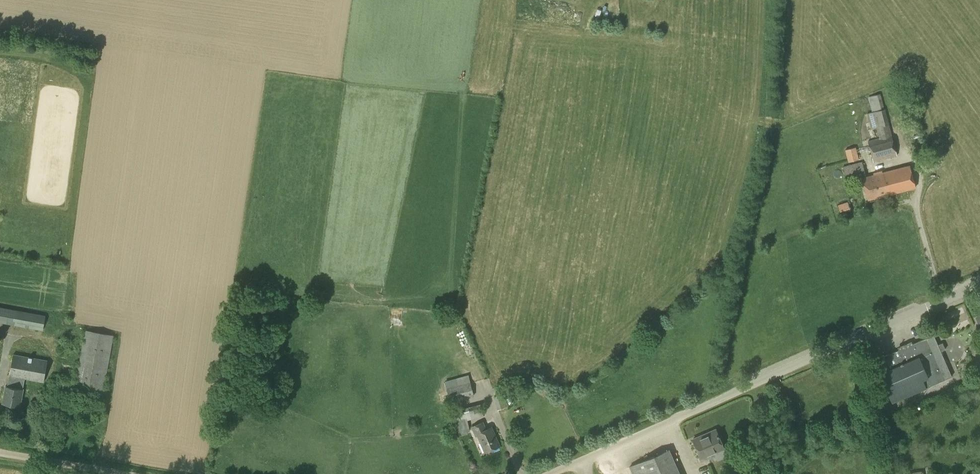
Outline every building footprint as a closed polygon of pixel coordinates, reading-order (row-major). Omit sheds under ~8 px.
[(898,156),(880,93),(868,96),(872,111),(866,113),(871,129),(876,128),(879,137),(868,141),(874,162),(898,156)] [(848,162),(859,159),(856,146),(845,149),(848,162)] [(862,161),(843,166),(844,169),(845,175),(846,175),(865,170),(862,161)] [(868,198),(915,186),(910,165),(863,177),(868,198)] [(847,202),(838,205),(841,213),(850,210),(847,202)] [(17,310),(9,309),(6,323),(14,325),(17,310)] [(43,330),(45,316),(34,313),(31,328),(43,330)] [(103,393),(113,335),(85,330),(75,387),(103,393)] [(891,402),(952,376),(934,334),(912,343),(912,342),(898,348),(898,349),(873,360),(891,402)] [(811,348),(786,358),(788,362),(813,352),(811,348)] [(44,380),(47,360),(13,354),(8,385),(6,384),(3,401),(20,404),(23,388),(22,387),(24,377),(44,380)] [(450,402),(474,396),(470,382),(446,388),(450,402)] [(503,392),(494,395),(498,408),(507,405),(503,392)] [(456,423),(484,415),(481,406),(453,414),(456,423)] [(485,429),(482,422),(472,426),(477,435),(478,434),(486,451),(499,445),(491,426),(485,429)] [(701,456),(723,446),(716,429),(693,438),(701,456)] [(669,449),(630,466),(634,473),(680,473),(669,449)]
